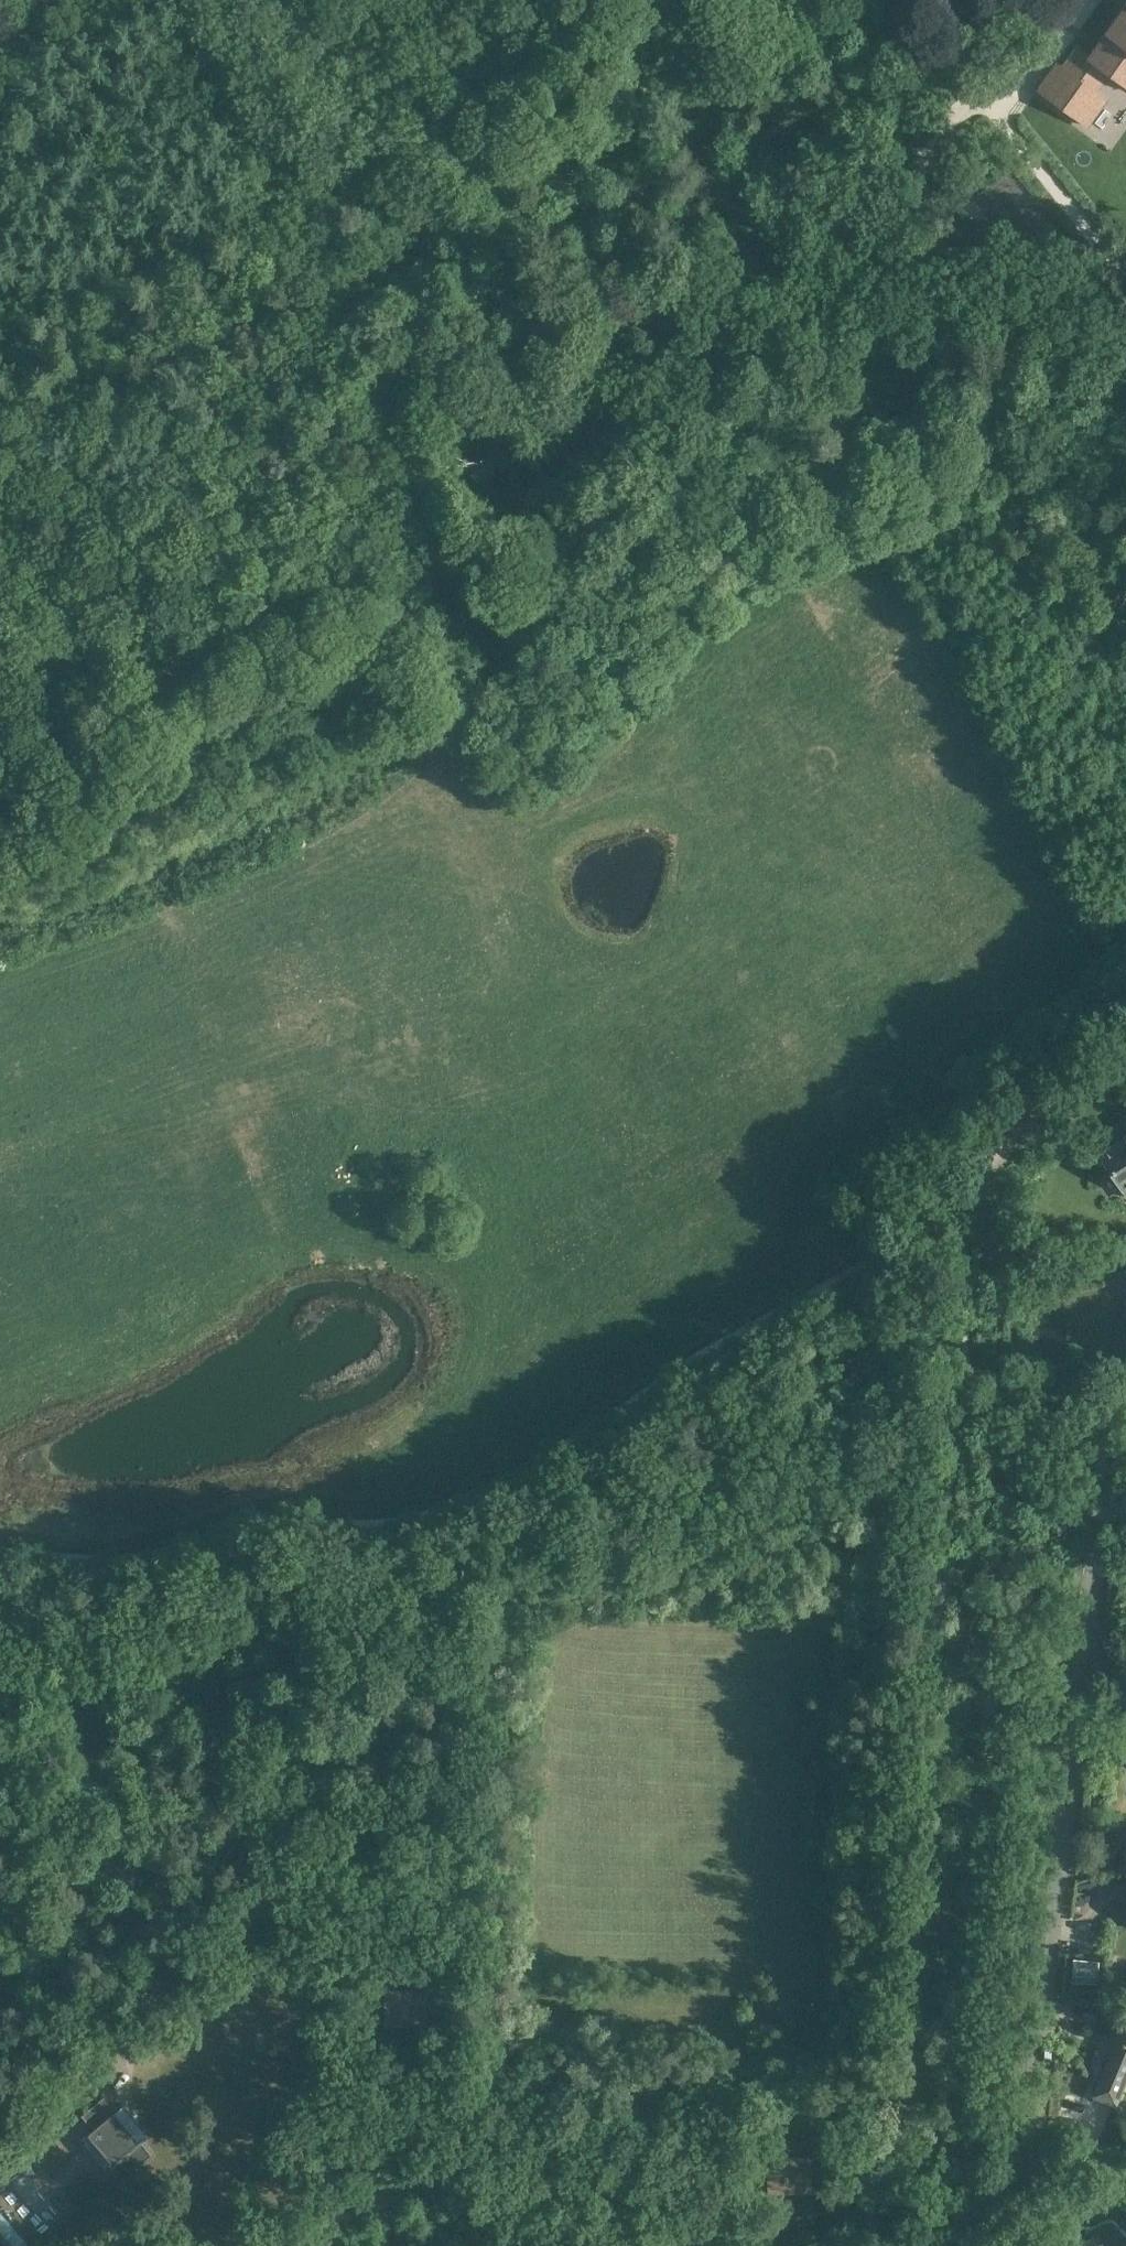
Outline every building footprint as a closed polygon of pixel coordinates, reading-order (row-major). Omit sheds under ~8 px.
[(1038,89),(1075,116),(1108,71),(1125,84),(1125,82),(1125,7),(1106,35),(1107,36),(1115,41),(1099,63),(1078,48),(1063,68),(1057,63),(1038,89)] [(1099,1152),(1123,1189),(1125,1187),(1125,1134),(1099,1152)] [(444,1991),(444,1974),(414,1973),(414,1990),(387,1989),(386,2020),(426,2021),(427,1991),(444,1991)] [(1114,2101),(1115,2102),(1125,2075),(1125,2022),(1118,2019),(1105,2050),(1111,2053),(1094,2093),(1114,2101)] [(108,2157),(112,2162),(118,2157),(130,2171),(152,2153),(140,2139),(147,2133),(122,2103),(115,2108),(103,2094),(81,2113),(93,2127),(87,2132),(92,2137),(89,2139),(94,2145),(96,2143),(103,2151),(101,2153),(106,2159),(108,2157)] [(793,2140),(795,2156),(769,2157),(770,2188),(810,2186),(808,2157),(826,2156),(824,2138),(793,2140)] [(29,2242),(0,2208),(0,2245),(25,2245),(29,2242)] [(1054,2245),(1125,2245),(1125,2233),(1116,2221),(1114,2220),(1112,2219),(1111,2219),(1109,2218),(1107,2218),(1104,2219),(1085,2227),(1088,2233),(1063,2245),(1062,2242),(1054,2245)]
